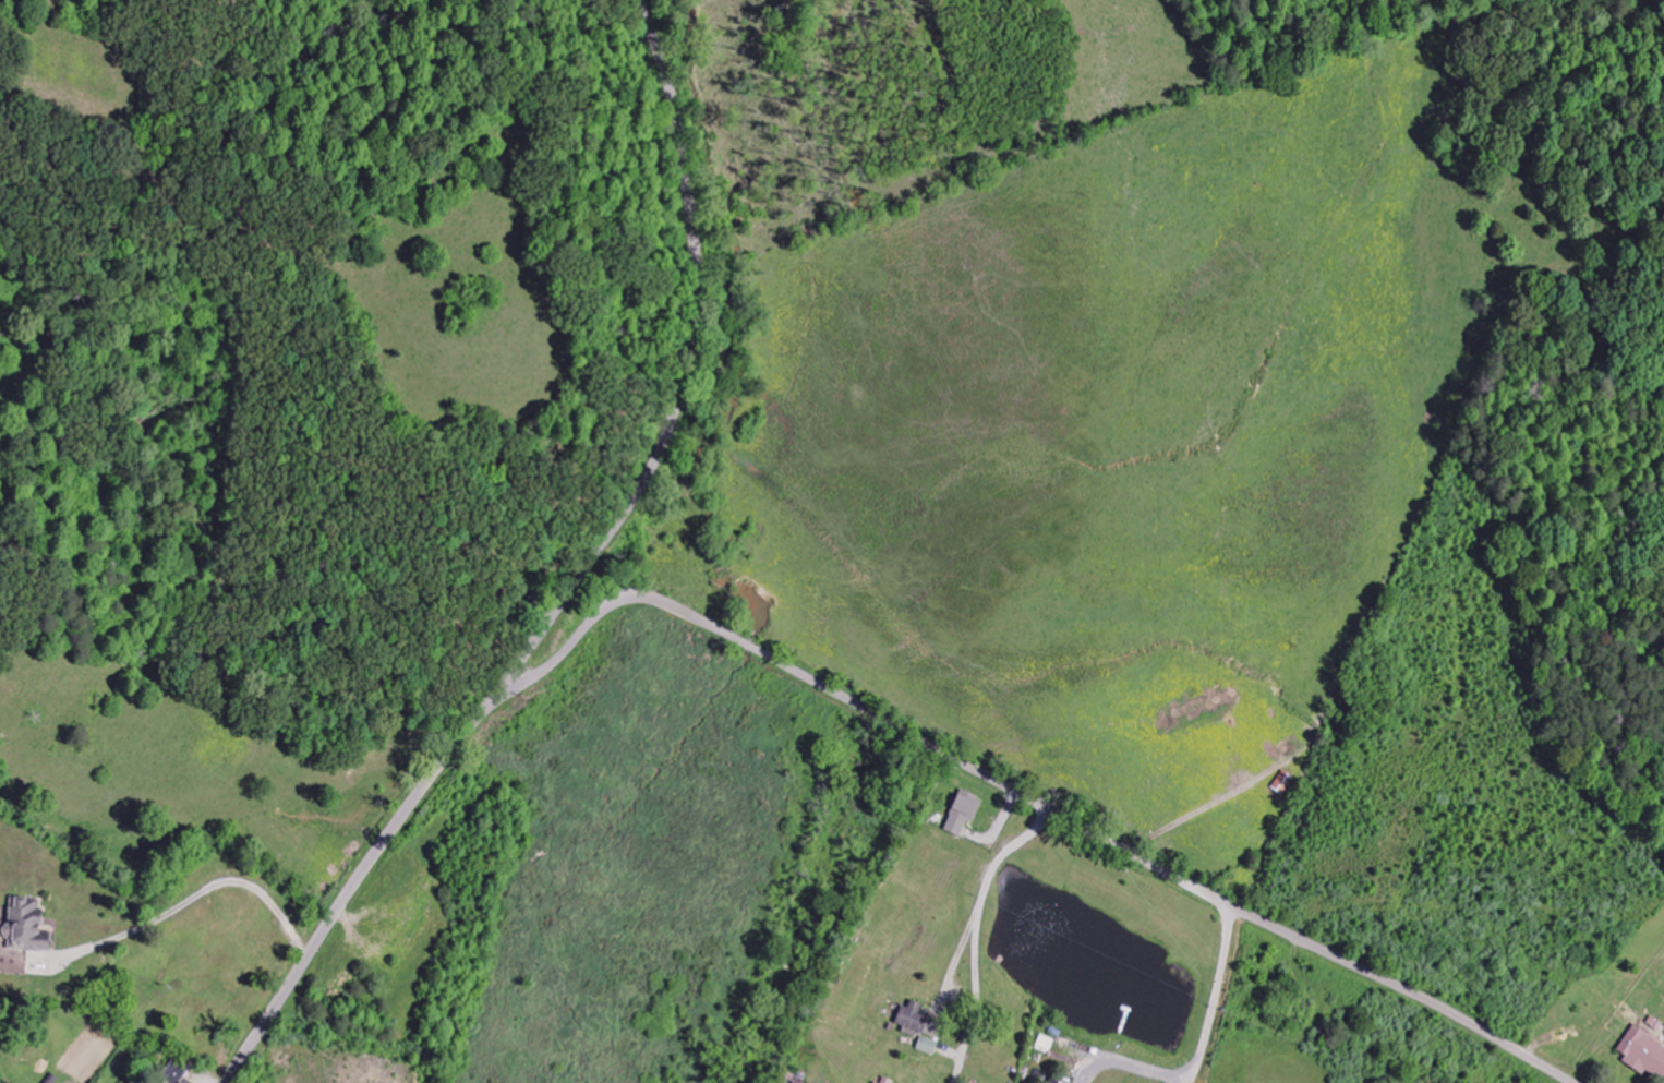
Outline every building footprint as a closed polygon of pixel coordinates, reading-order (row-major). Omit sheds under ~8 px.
[(1273,790),(1285,797),(1294,778),(1282,772),(1273,790)] [(945,831),(961,837),(968,820),(974,823),(984,798),(961,789),(945,831)] [(52,952),(53,933),(41,933),(42,899),(15,898),(15,907),(8,907),(6,950),(52,952)] [(922,1037),(930,1015),(921,1012),(923,1005),(912,1001),(909,1009),(903,1006),(895,1027),(922,1037)] [(1634,1027),(1619,1052),(1627,1056),(1623,1062),(1645,1075),(1647,1071),(1663,1081),(1663,1045),(1634,1027)] [(934,1056),(939,1042),(922,1037),(918,1050),(934,1056)] [(174,1059),(159,1078),(165,1082),(180,1082),(189,1071),(174,1059)]
